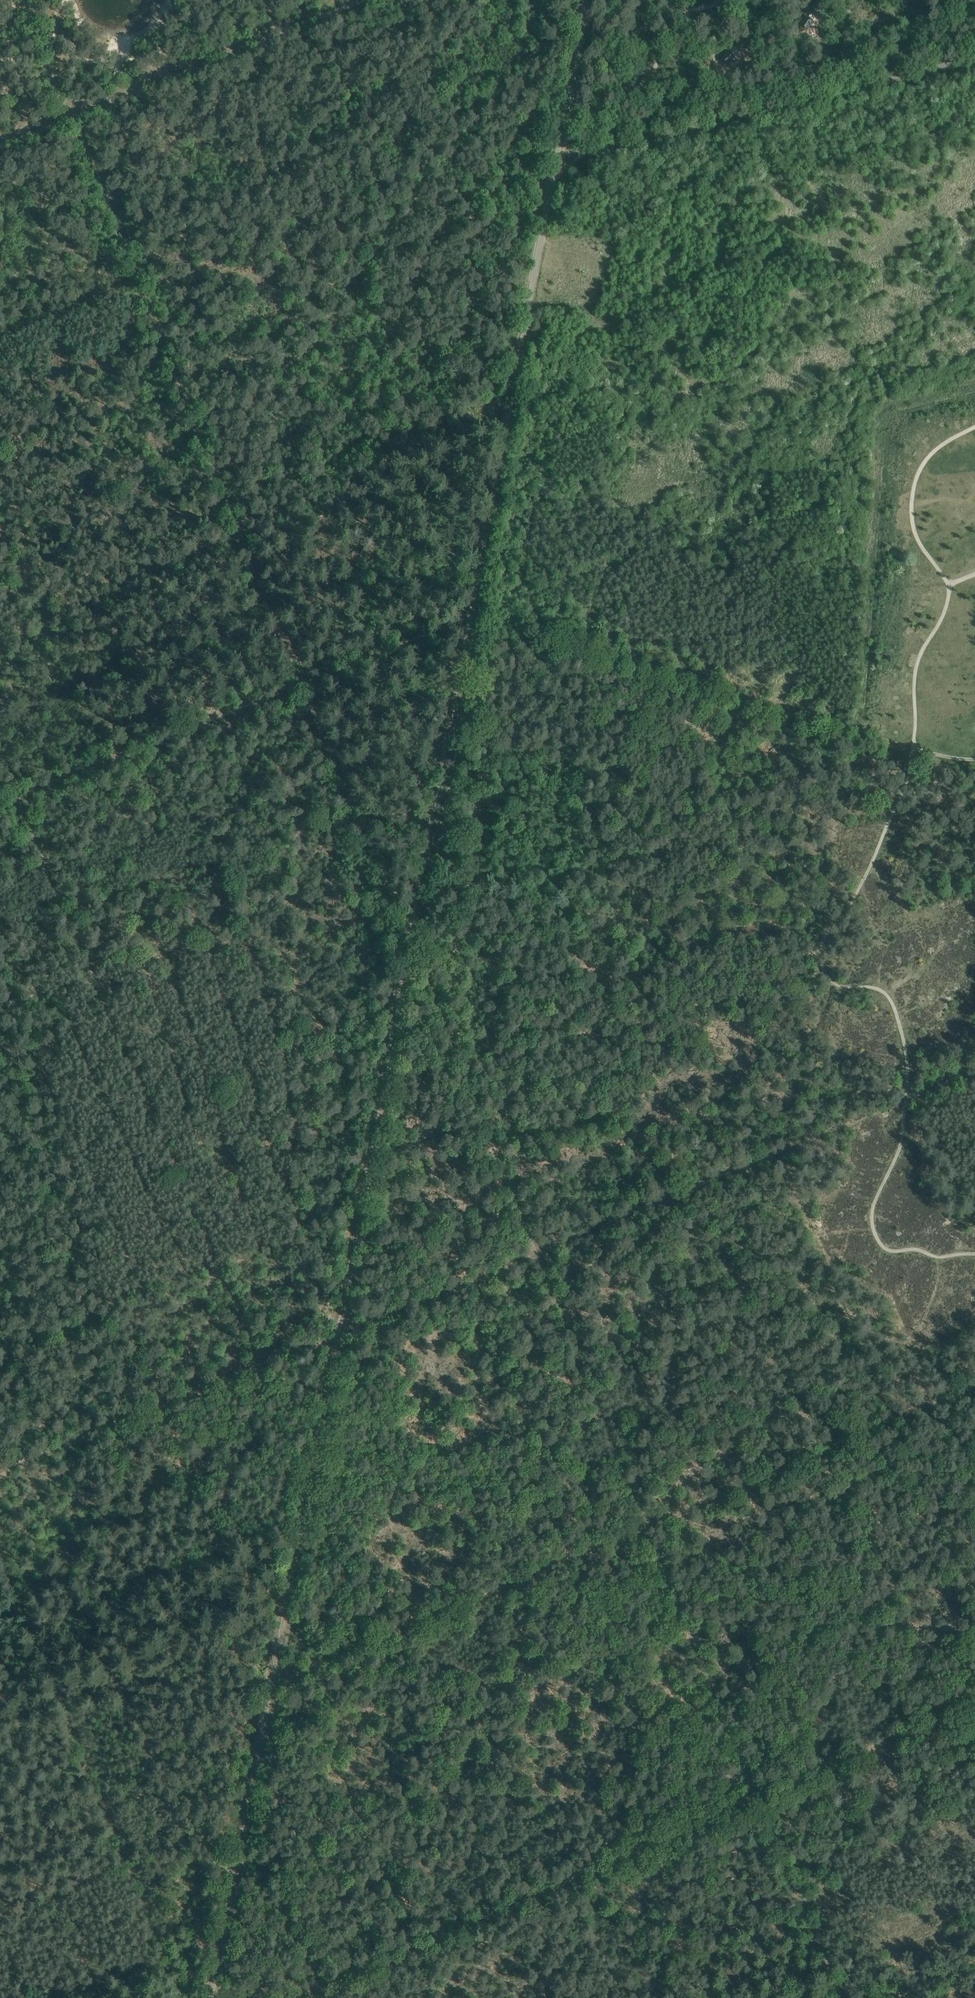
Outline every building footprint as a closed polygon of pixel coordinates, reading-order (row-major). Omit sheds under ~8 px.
[(921,4),(916,0),(911,0),(905,6),(914,13),(921,4)] [(816,3),(802,25),(809,29),(823,7),(816,3)] [(729,64),(749,46),(743,40),(724,57),(729,64)] [(651,70),(625,74),(626,82),(652,78),(651,70)] [(686,83),(689,93),(701,90),(698,80),(686,83)]
